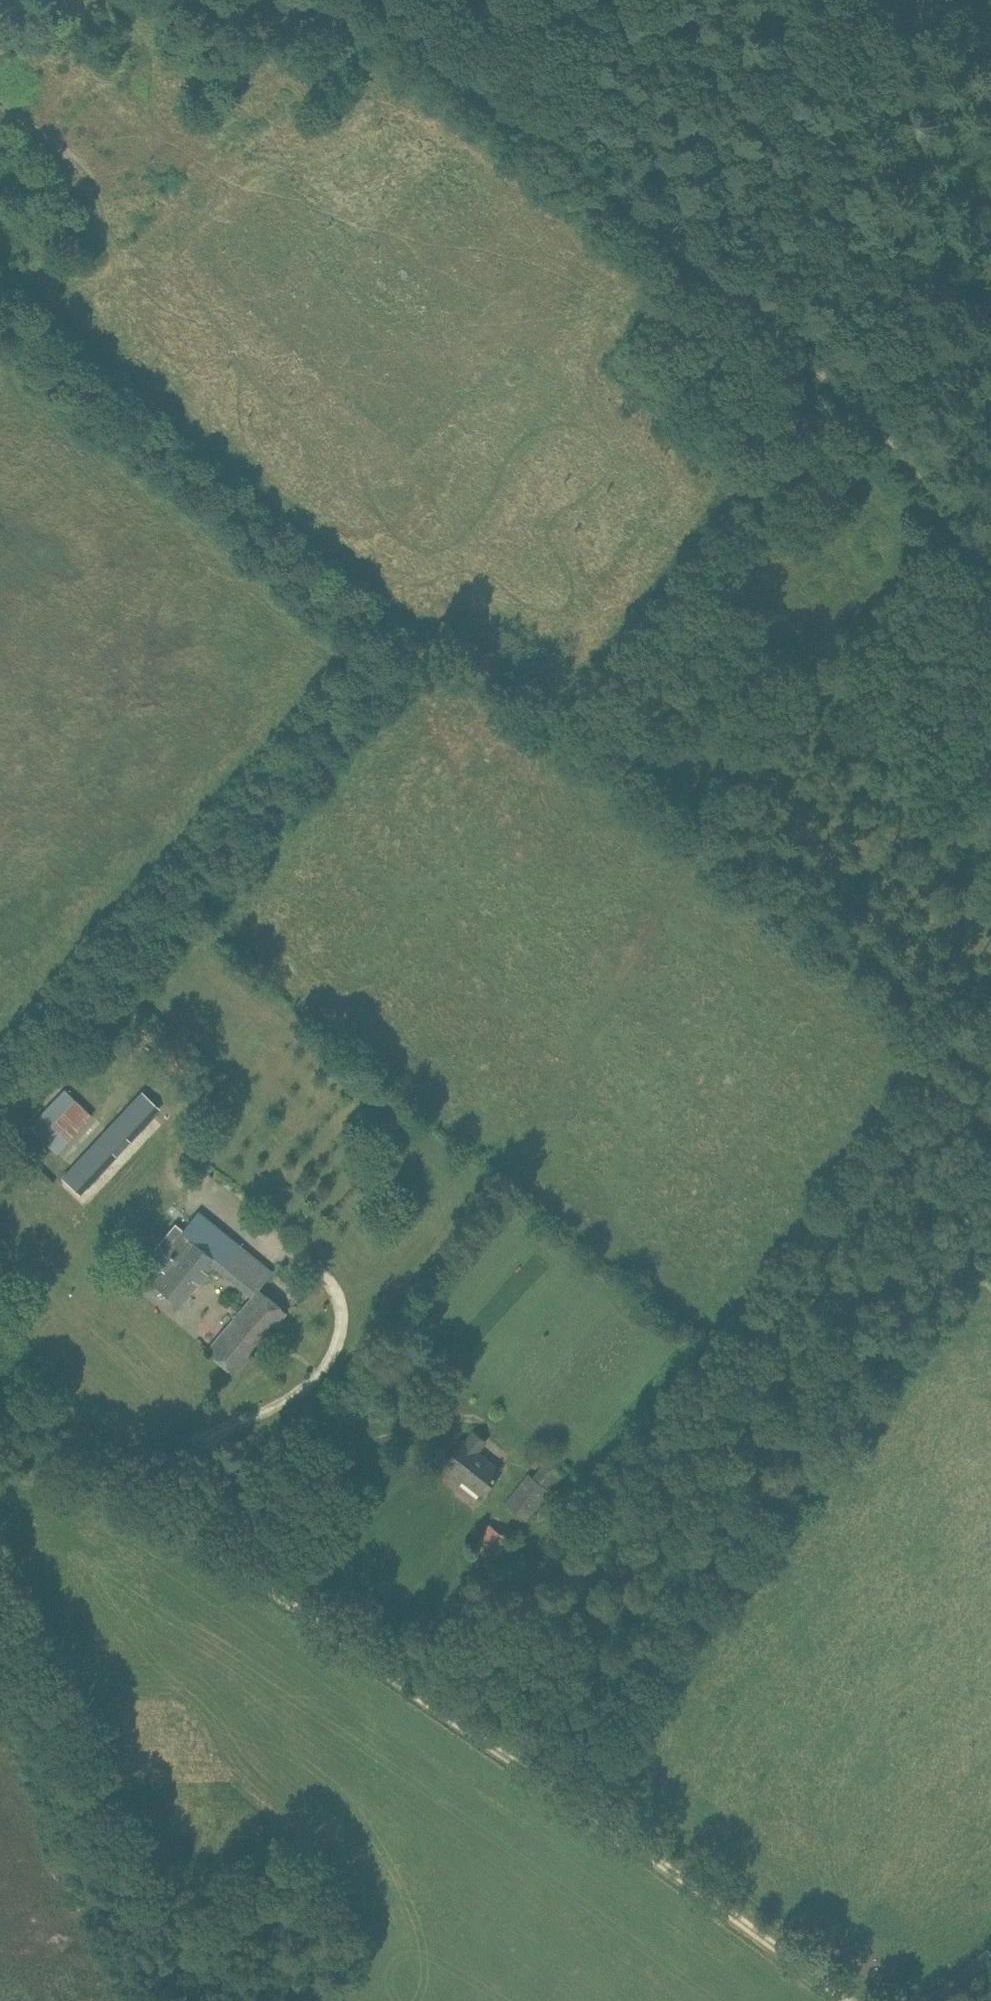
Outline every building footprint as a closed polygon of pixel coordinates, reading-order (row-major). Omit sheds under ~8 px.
[(35,1106),(70,1138),(93,1114),(58,1081),(35,1106)] [(88,1187),(154,1115),(136,1098),(70,1169),(88,1187)] [(199,1210),(190,1220),(220,1245),(207,1261),(213,1265),(251,1298),(258,1289),(274,1271),(199,1210)] [(220,1245),(190,1220),(181,1230),(162,1252),(172,1260),(166,1267),(153,1282),(180,1304),(192,1289),(213,1265),(207,1261),(220,1245)] [(286,1312),(258,1289),(251,1298),(207,1349),(235,1372),(286,1312)] [(444,1463),(481,1493),(500,1470),(477,1451),(485,1442),(473,1431),(464,1441),(463,1440),(444,1463)] [(529,1474),(505,1503),(527,1521),(562,1476),(558,1472),(559,1471),(546,1461),(532,1477),(529,1474)] [(489,1525),(475,1543),(498,1560),(511,1543),(489,1525)] [(530,1557),(518,1574),(531,1584),(543,1568),(530,1557)]
